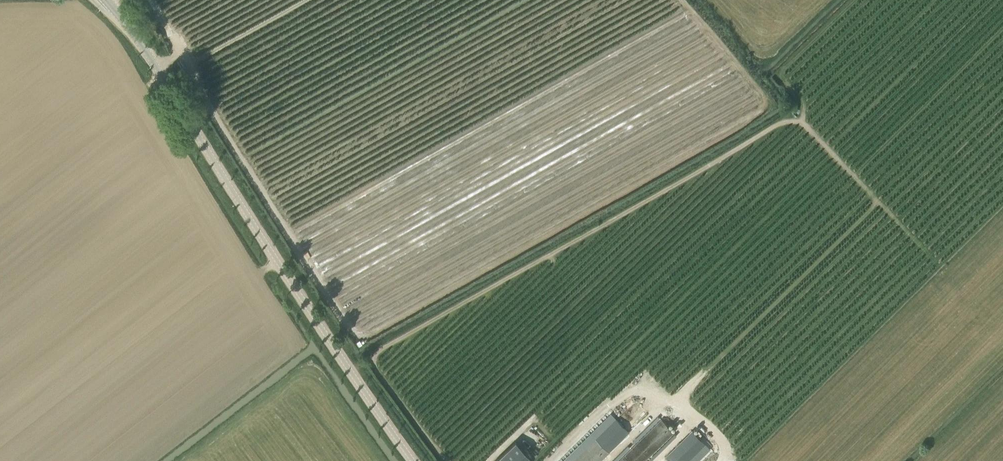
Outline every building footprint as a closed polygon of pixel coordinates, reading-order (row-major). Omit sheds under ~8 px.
[(661,419),(618,460),(645,460),(675,432),(661,419)] [(534,457),(548,441),(532,426),(517,441),(534,457)] [(692,430),(665,456),(670,460),(688,460),(706,444),(692,430)] [(596,438),(572,460),(598,460),(609,451),(596,438)] [(531,459),(515,442),(495,460),(529,460),(531,459)]
